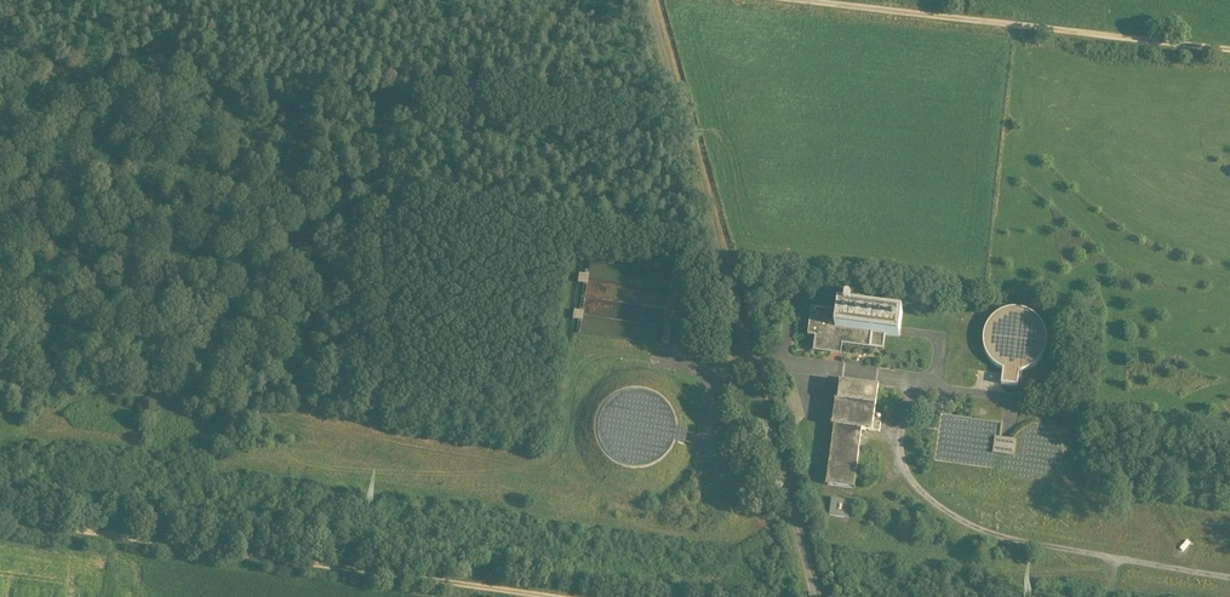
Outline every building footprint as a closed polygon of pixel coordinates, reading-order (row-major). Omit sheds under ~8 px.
[(903,313),(852,307),(852,303),(852,302),(851,301),(851,300),(849,300),(848,300),(847,301),(847,302),(846,306),(839,305),(838,312),(836,329),(872,334),(886,336),(900,337),(903,313)] [(838,312),(812,309),(808,336),(818,338),(816,351),(834,353),(835,344),(870,349),(872,334),(836,329),(838,312)] [(1036,366),(1042,359),(1046,351),(1048,342),(1046,333),(1043,324),(1037,318),(1030,312),(1021,310),(1013,309),(1004,311),(997,315),(991,321),(986,328),(984,336),(984,346),(986,355),(992,363),(999,369),(1004,371),(1002,384),(1018,386),(1020,373),(1027,371),(1036,366)] [(682,320),(680,333),(694,335),(696,322),(682,320)] [(886,336),(872,334),(870,349),(884,351),(886,336)] [(879,389),(841,384),(839,401),(836,401),(836,402),(837,402),(833,425),(832,426),(835,427),(827,486),(838,487),(838,489),(842,490),(842,488),(854,489),(862,430),(873,432),(874,422),(876,406),(876,407),(879,389)] [(896,391),(882,389),(880,403),(894,405),(896,391)] [(649,394),(636,393),(624,395),(613,401),(604,409),(599,421),(597,433),(599,445),(605,456),(614,465),(625,470),(637,472),(650,470),(661,464),(670,455),(675,444),(683,446),(685,433),(677,432),(675,420),(669,409),(660,400),(649,394)] [(935,466),(1038,480),(1042,479),(1046,478),(1050,476),(1054,473),(1057,470),(1060,466),(1062,460),(1062,456),(1063,450),(1062,445),(1060,441),(1057,437),(1053,432),(1049,430),(1044,427),(1039,426),(1034,426),(1029,427),(1024,429),(1018,432),(1015,436),(1012,439),(1011,442),(1016,443),(1014,457),(994,454),(996,440),(1001,441),(1003,425),(942,417),(935,466)] [(1001,441),(996,440),(994,454),(1014,457),(1016,443),(1011,442),(1001,441)] [(852,502),(832,500),(830,516),(849,519),(852,502)]
